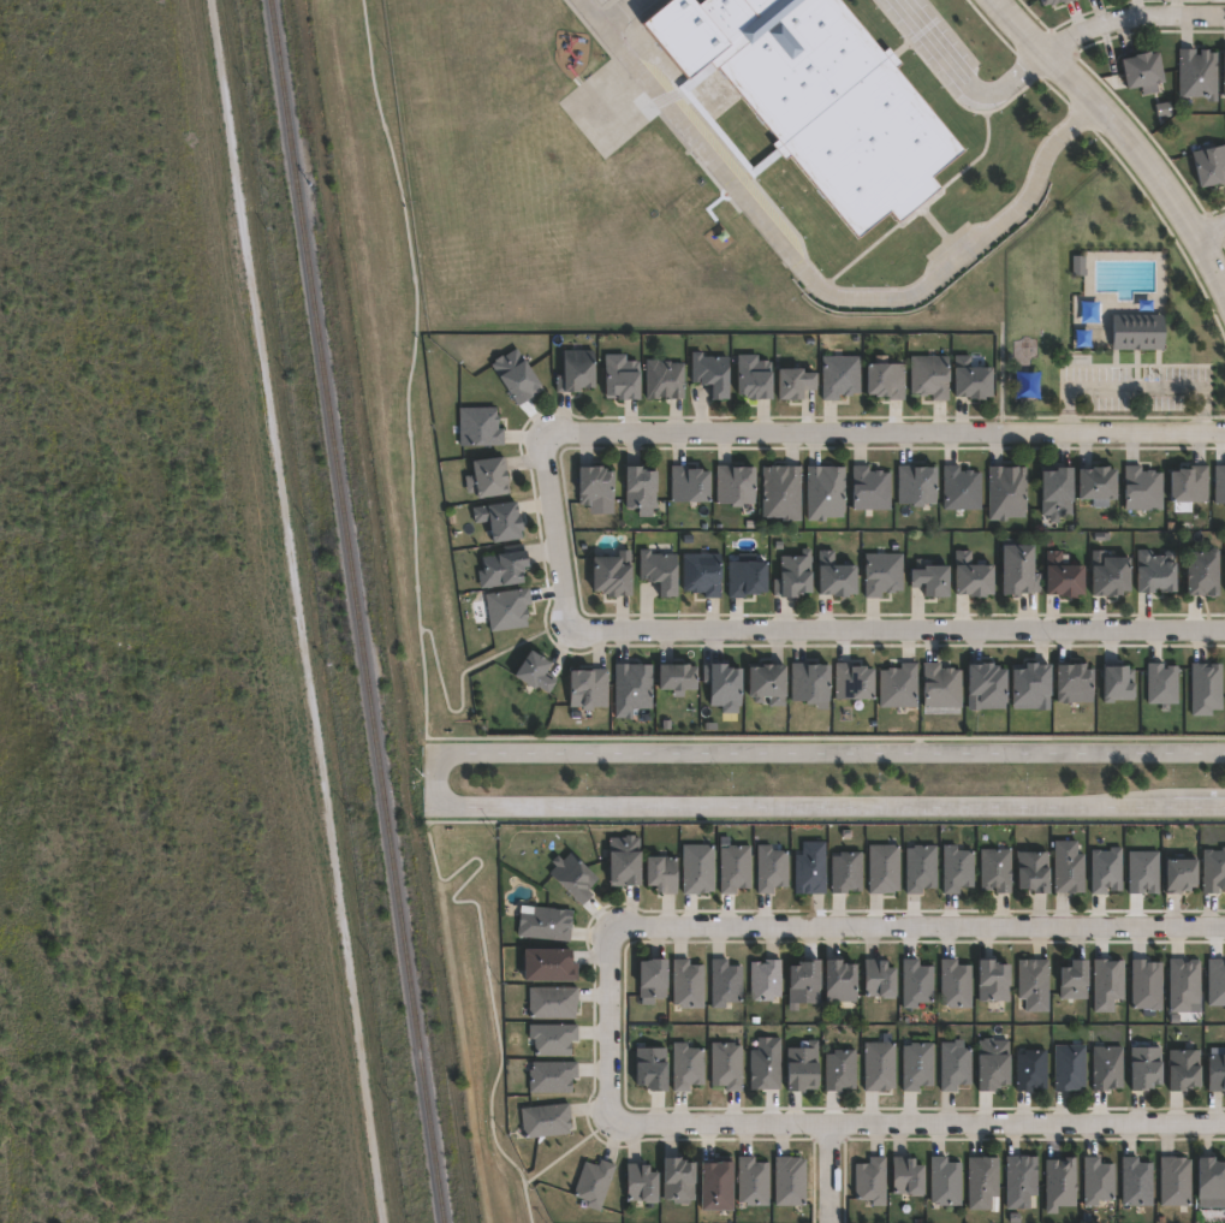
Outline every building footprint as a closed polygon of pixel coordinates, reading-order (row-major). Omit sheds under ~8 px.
[(636,24),(666,0),(689,0),(694,6),(701,0),(838,0),(881,52),(886,47),(900,64),(894,69),(963,150),(930,178),(939,188),(897,222),(888,213),(856,239),(787,156),(783,160),(769,144),(775,139),(741,97),(715,67),(713,69),(706,60),(683,81),(636,24)] [(1041,8),(1038,0),(1075,0),(1064,4),(1064,2),(1049,7),(1049,6),(1041,8)] [(1196,49),(1196,55),(1200,55),(1200,51),(1209,51),(1209,54),(1217,54),(1217,103),(1206,103),(1206,99),(1179,99),(1179,49),(1196,49)] [(1159,53),(1164,83),(1156,84),(1158,93),(1143,96),(1142,88),(1126,90),(1122,61),(1135,59),(1134,55),(1150,53),(1150,55),(1159,53)] [(1191,153),(1224,146),(1224,184),(1200,190),(1191,153)] [(1164,349),(1113,349),(1113,314),(1164,314),(1164,349)] [(516,348),(539,384),(527,392),(528,394),(515,404),(490,364),(494,362),(493,358),(500,354),(501,356),(516,348)] [(702,351),(701,356),(727,356),(727,397),(719,397),(719,398),(709,398),(709,382),(698,382),(698,381),(691,381),(691,351),(702,351)] [(638,362),(637,397),(614,397),(616,393),(605,393),(606,354),(624,354),(624,361),(635,361),(635,362),(638,362)] [(771,361),(769,397),(756,396),(756,398),(747,398),(747,397),(743,396),(743,393),(737,393),(738,354),(757,354),(757,360),(768,360),(768,361),(771,361)] [(970,355),(970,366),(992,366),(991,394),(985,394),(985,397),(968,397),(968,396),(953,394),(953,354),(970,355)] [(851,392),(851,396),(844,396),(844,394),(838,394),(838,399),(823,400),(822,356),(860,355),(861,392),(851,392)] [(949,356),(949,399),(932,399),(932,394),(927,394),(918,394),(918,393),(910,393),(911,356),(949,356)] [(656,358),(656,361),(670,361),(670,363),(683,363),(684,398),(664,399),(664,394),(658,394),(658,398),(646,398),(646,360),(656,358)] [(563,391),(555,391),(555,375),(563,375),(563,361),(593,361),(593,386),(578,386),(578,390),(563,390),(563,391)] [(904,363),(903,399),(887,399),(887,394),(874,394),(874,392),(864,392),(866,363),(904,363)] [(802,367),(802,372),(815,370),(815,388),(802,390),(802,397),(777,398),(777,367),(802,367)] [(495,406),(495,415),(499,415),(499,422),(496,422),(496,428),(503,428),(504,444),(459,445),(458,408),(495,406)] [(504,456),(509,493),(475,498),(474,492),(466,493),(464,476),(472,475),(470,459),(504,456)] [(599,464),(599,467),(603,467),(603,469),(612,469),(612,504),(589,504),(589,505),(582,505),(582,504),(578,504),(577,465),(590,465),(599,464)] [(685,464),(685,468),(700,468),(700,470),(707,470),(707,503),(671,501),(671,464),(685,464)] [(911,464),(911,467),(935,465),(935,503),(899,503),(898,465),(911,464)] [(1214,464),(1224,464),(1224,503),(1214,503),(1214,464)] [(642,465),(643,470),(653,469),(654,491),(655,491),(655,507),(650,507),(650,517),(637,517),(637,499),(635,499),(635,506),(624,506),(624,465),(642,465)] [(730,465),(753,465),(753,503),(741,503),(741,504),(730,504),(730,503),(715,503),(715,465),(730,465)] [(801,465),(799,520),(790,520),(790,521),(781,521),(781,517),(763,517),(763,467),(769,467),(769,465),(801,465)] [(825,516),(825,521),(816,521),(816,520),(805,520),(807,465),(844,467),(844,511),(842,511),(842,516),(825,516)] [(868,465),(868,470),(874,470),(874,469),(881,469),(881,473),(890,473),(890,510),(852,510),(852,465),(868,465)] [(959,465),(959,470),(964,470),(964,469),(973,469),(973,473),(981,471),(981,509),(944,509),(944,465),(959,465)] [(1003,465),(1003,467),(1025,467),(1025,511),(1024,511),(1024,516),(1006,516),(1006,521),(998,521),(998,520),(989,520),(989,465),(1003,465)] [(1072,465),(1072,515),(1066,515),(1066,516),(1058,516),(1058,523),(1049,523),(1049,515),(1041,515),(1041,500),(1040,500),(1040,469),(1057,469),(1057,465),(1072,465)] [(1107,465),(1107,468),(1114,468),(1114,498),(1107,498),(1108,506),(1094,507),(1094,498),(1078,498),(1077,468),(1092,468),(1092,465),(1107,465)] [(1141,465),(1141,470),(1146,471),(1146,469),(1154,469),(1154,473),(1162,473),(1162,509),(1124,509),(1124,465),(1141,465)] [(1207,465),(1208,500),(1172,501),(1172,491),(1171,491),(1170,470),(1178,470),(1178,468),(1193,468),(1193,465),(1207,465)] [(513,499),(516,513),(517,513),(521,530),(518,530),(519,536),(489,542),(486,520),(472,522),(470,507),(484,505),(484,504),(513,499)] [(1035,546),(1035,574),(1040,574),(1040,592),(1035,592),(1035,593),(1022,593),(1022,596),(1022,598),(1015,598),(1015,596),(1005,596),(1005,593),(1005,546),(1035,546)] [(1218,550),(1218,594),(1207,594),(1207,592),(1205,592),(1205,595),(1187,595),(1187,551),(1208,551),(1211,547),(1215,547),(1218,550)] [(676,553),(674,596),(658,595),(659,582),(647,581),(647,578),(638,578),(640,548),(649,548),(649,553),(676,553)] [(810,548),(809,592),(801,592),(801,594),(796,594),(796,596),(780,596),(780,595),(773,594),(773,578),(779,578),(779,570),(780,570),(780,554),(802,556),(802,548),(810,548)] [(519,582),(480,588),(477,570),(483,570),(482,557),(495,554),(495,553),(523,550),(525,565),(519,566),(521,571),(518,571),(519,582)] [(630,550),(630,594),(614,594),(614,598),(605,598),(605,594),(597,594),(597,590),(591,590),(590,556),(618,556),(618,550),(630,550)] [(992,564),(992,593),(983,593),(983,596),(976,596),(976,595),(969,595),(969,594),(955,594),(956,550),(971,551),(971,563),(992,564)] [(1153,550),(1152,556),(1166,556),(1166,551),(1176,551),(1176,556),(1176,563),(1178,563),(1178,592),(1140,592),(1140,563),(1140,550),(1153,550)] [(834,551),(834,565),(855,565),(855,594),(846,594),(846,596),(832,596),(832,594),(817,594),(817,565),(817,551),(834,551)] [(1062,551),(1062,565),(1087,565),(1087,594),(1078,594),(1078,598),(1063,598),(1063,594),(1048,594),(1048,565),(1048,551),(1062,551)] [(720,553),(720,598),(704,598),(704,593),(690,593),(690,592),(683,592),(683,553),(720,553)] [(903,553),(903,590),(894,590),(894,593),(887,593),(887,592),(881,592),(881,598),(864,598),(864,578),(863,578),(863,553),(903,553)] [(1129,558),(1128,589),(1114,589),(1114,595),(1107,595),(1107,594),(1092,594),(1093,565),(1102,565),(1102,557),(1129,558)] [(744,598),(727,598),(727,562),(765,562),(765,592),(757,592),(757,594),(744,594),(744,598)] [(947,565),(947,595),(922,595),(922,587),(910,587),(910,569),(923,570),(923,565),(947,565)] [(524,605),(525,610),(527,610),(528,618),(524,618),(525,628),(490,631),(486,594),(528,588),(530,604),(524,605)] [(528,649),(535,654),(535,653),(541,657),(541,658),(548,663),(541,675),(552,682),(545,693),(534,685),(531,688),(511,676),(528,649)] [(991,663),(991,666),(997,666),(997,669),(1006,669),(1005,708),(981,708),(981,710),(967,710),(967,664),(981,664),(981,661),(991,663)] [(686,663),(686,665),(695,665),(695,689),(682,689),(682,690),(683,690),(683,697),(671,697),(671,689),(656,689),(656,664),(682,664),(682,663),(686,663)] [(724,663),(724,666),(729,666),(729,669),(739,669),(741,706),(738,706),(738,713),(721,713),(720,706),(708,706),(708,682),(702,682),(701,665),(708,665),(708,663),(724,663)] [(805,663),(805,664),(828,664),(828,700),(815,700),(815,701),(804,701),(791,701),(791,663),(805,663)] [(850,663),(850,666),(864,666),(864,669),(873,669),(873,699),(834,699),(836,663),(850,663)] [(916,663),(917,707),(879,708),(879,670),(887,670),(887,667),(896,667),(896,669),(900,669),(900,663),(916,663)] [(940,663),(940,669),(945,669),(945,667),(952,667),(952,670),(962,670),(962,707),(923,707),(923,664),(940,663)] [(1036,663),(1036,664),(1051,665),(1049,711),(1039,711),(1039,708),(1011,708),(1012,669),(1024,669),(1025,663),(1036,663)] [(1086,663),(1086,669),(1093,669),(1093,702),(1071,702),(1071,703),(1062,703),(1062,702),(1057,702),(1057,665),(1072,665),(1072,663),(1086,663)] [(632,710),(632,719),(625,719),(625,718),(616,718),(616,664),(652,664),(652,710),(632,710)] [(769,664),(769,665),(772,665),(772,664),(779,665),(784,665),(784,706),(769,706),(769,696),(762,696),(762,701),(755,701),(755,696),(748,696),(748,666),(760,666),(760,664),(769,664)] [(607,669),(607,707),(593,707),(591,710),(581,708),(581,706),(569,706),(570,670),(591,671),(591,669),(607,669)] [(638,837),(637,886),(607,885),(608,851),(609,837),(624,838),(624,836),(634,836),(634,837),(638,837)] [(1077,841),(1077,855),(1084,855),(1084,893),(1068,893),(1068,892),(1054,892),(1054,841),(1077,841)] [(825,893),(795,893),(795,855),(801,855),(801,842),(825,842),(825,893)] [(771,845),(771,850),(786,850),(786,886),(772,886),(772,893),(756,893),(756,844),(771,845)] [(898,845),(898,891),(893,891),(893,895),(869,893),(869,844),(898,845)] [(957,844),(957,850),(973,850),(974,889),(962,889),(962,887),(959,887),(959,893),(944,895),(942,845),(957,844)] [(708,895),(683,893),(683,845),(713,845),(713,892),(708,892),(708,895)] [(736,895),(720,895),(719,848),(726,848),(726,845),(750,845),(750,887),(736,889),(736,895)] [(921,895),(905,895),(905,849),(914,849),(914,845),(935,845),(935,887),(921,887),(921,895)] [(1221,848),(1224,848),(1224,891),(1219,891),(1219,893),(1202,893),(1202,890),(1203,851),(1203,849),(1213,850),(1213,851),(1221,851),(1221,848)] [(1011,849),(1011,893),(994,893),(994,887),(991,887),(991,891),(980,891),(980,849),(1011,849)] [(862,851),(862,891),(851,891),(846,891),(846,893),(831,893),(831,856),(839,856),(839,853),(862,851)] [(570,853),(595,879),(584,890),(590,895),(578,907),(547,874),(555,867),(551,861),(557,855),(563,861),(570,853)] [(1047,853),(1048,895),(1031,895),(1031,891),(1025,891),(1025,890),(1017,890),(1017,853),(1047,853)] [(676,857),(676,895),(661,895),(661,892),(654,892),(654,885),(644,885),(644,857),(676,857)] [(1182,893),(1165,893),(1165,883),(1165,859),(1195,859),(1195,883),(1189,883),(1189,891),(1182,890),(1182,893)] [(571,910),(567,942),(517,937),(519,913),(533,914),(533,908),(571,910)] [(569,948),(569,962),(573,962),(573,980),(569,980),(521,979),(522,948),(569,948)] [(1185,958),(1185,963),(1201,963),(1201,1003),(1191,1003),(1191,1013),(1171,1013),(1171,958),(1185,958)] [(665,960),(666,998),(638,998),(638,989),(637,989),(637,962),(644,962),(644,961),(648,961),(648,960),(665,960)] [(688,960),(688,964),(703,964),(702,1009),(680,1009),(680,1005),(672,1005),(673,960),(688,960)] [(726,960),(726,966),(742,966),(742,1002),(731,1002),(731,1009),(710,1009),(710,960),(726,960)] [(780,961),(780,997),(772,997),(772,1002),(749,1002),(750,963),(763,963),(763,960),(780,961)] [(876,960),(876,961),(885,961),(885,969),(894,969),(894,997),(878,997),(876,996),(867,996),(867,990),(862,990),(862,974),(863,974),(862,960),(876,960)] [(918,960),(918,967),(933,967),(933,1002),(916,1002),(916,1009),(902,1009),(902,960),(918,960)] [(956,960),(956,966),(971,966),(971,1009),(949,1009),(949,1007),(940,1007),(940,960),(956,960)] [(1048,960),(1048,1013),(1025,1013),(1025,999),(1018,999),(1017,960),(1048,960)] [(1087,999),(1060,999),(1060,969),(1069,969),(1069,960),(1087,960),(1087,999)] [(1164,963),(1162,1009),(1131,1009),(1132,960),(1147,960),(1147,962),(1164,963)] [(819,1004),(789,1004),(787,967),(796,966),(796,962),(808,962),(808,961),(817,961),(819,1004)] [(840,961),(840,963),(844,963),(844,966),(854,964),(855,1003),(825,1004),(823,961),(840,961)] [(994,961),(994,962),(995,962),(995,966),(1009,966),(1009,1002),(979,1002),(979,961),(994,961)] [(1114,1011),(1094,1013),(1094,962),(1124,962),(1125,999),(1114,999),(1114,1011)] [(575,1019),(529,1019),(529,987),(577,987),(577,1004),(576,1004),(576,1014),(575,1014),(575,1019)] [(576,1026),(576,1041),(570,1041),(570,1056),(533,1056),(534,1039),(528,1039),(528,1026),(576,1026)] [(775,1087),(745,1087),(747,1037),(775,1037),(775,1087)] [(801,1091),(783,1090),(783,1088),(783,1046),(798,1046),(798,1039),(815,1040),(815,1047),(815,1088),(801,1088),(801,1091)] [(994,1091),(979,1091),(979,1085),(979,1041),(982,1041),(982,1039),(1009,1039),(1009,1041),(1007,1085),(998,1085),(998,1088),(994,1088),(994,1091)] [(686,1043),(686,1049),(703,1049),(703,1086),(688,1086),(688,1092),(672,1092),(672,1043),(686,1043)] [(890,1092),(863,1092),(863,1043),(894,1043),(894,1088),(890,1088),(890,1092)] [(918,1093),(902,1092),(902,1046),(909,1046),(909,1043),(933,1043),(933,1087),(918,1087),(918,1093)] [(742,1046),(741,1093),(725,1092),(725,1087),(710,1087),(712,1044),(733,1044),(733,1046),(742,1046)] [(955,1044),(955,1049),(971,1049),(971,1086),(956,1086),(956,1092),(940,1092),(940,1044),(955,1044)] [(1080,1092),(1054,1092),(1054,1046),(1084,1046),(1084,1087),(1080,1087),(1080,1092)] [(1108,1092),(1094,1091),(1094,1088),(1094,1046),(1124,1047),(1123,1088),(1108,1088),(1108,1092)] [(666,1049),(665,1093),(649,1093),(649,1091),(643,1091),(644,1087),(634,1087),(634,1047),(666,1049)] [(1147,1092),(1130,1092),(1130,1047),(1160,1047),(1160,1086),(1150,1086),(1150,1090),(1147,1090),(1147,1092)] [(837,1090),(821,1090),(821,1087),(821,1049),(851,1049),(851,1087),(837,1087),(837,1090)] [(1046,1087),(1046,1090),(1036,1090),(1036,1087),(1033,1087),(1031,1091),(1017,1091),(1017,1087),(1017,1050),(1047,1051),(1046,1087)] [(1185,1091),(1168,1091),(1168,1087),(1170,1050),(1199,1051),(1199,1087),(1185,1087),(1185,1091)] [(1223,1056),(1224,1056),(1224,1092),(1208,1092),(1208,1055),(1223,1053),(1223,1056)] [(571,1094),(528,1094),(528,1081),(531,1081),(531,1062),(577,1062),(577,1079),(571,1079),(571,1094)] [(569,1135),(523,1140),(521,1109),(569,1104),(571,1120),(570,1120),(571,1129),(569,1129),(569,1135)] [(754,1157),(754,1164),(768,1164),(768,1205),(747,1205),(747,1204),(738,1204),(738,1157),(754,1157)] [(790,1157),(790,1158),(799,1158),(799,1160),(804,1160),(805,1207),(774,1207),(774,1157),(790,1157)] [(946,1157),(946,1163),(959,1163),(961,1206),(939,1206),(939,1204),(929,1204),(929,1157),(946,1157)] [(985,1157),(985,1159),(998,1159),(998,1198),(995,1198),(995,1206),(991,1206),(991,1211),(968,1211),(968,1158),(981,1158),(981,1157),(985,1157)] [(1028,1210),(1007,1210),(1006,1158),(1036,1157),(1036,1209),(1028,1209),(1028,1210)] [(1176,1157),(1176,1159),(1185,1159),(1185,1160),(1190,1160),(1190,1207),(1160,1207),(1160,1157),(1176,1157)] [(885,1158),(885,1206),(866,1206),(866,1201),(854,1201),(854,1164),(868,1165),(868,1158),(885,1158)] [(905,1158),(905,1160),(912,1160),(912,1166),(923,1166),(922,1195),(909,1195),(909,1200),(902,1200),(902,1194),(891,1194),(892,1158),(905,1158)] [(1099,1158),(1099,1165),(1113,1165),(1113,1191),(1111,1191),(1111,1201),(1098,1201),(1098,1207),(1083,1207),(1083,1158),(1099,1158)] [(1138,1158),(1138,1164),(1152,1164),(1153,1206),(1130,1207),(1130,1204),(1122,1204),(1122,1158),(1138,1158)] [(616,1165),(599,1212),(585,1207),(588,1203),(571,1197),(583,1162),(597,1166),(600,1159),(616,1165)] [(677,1159),(677,1162),(683,1160),(684,1164),(692,1164),(694,1200),(664,1201),(664,1185),(662,1186),(661,1159),(677,1159)] [(1213,1163),(1224,1163),(1224,1200),(1197,1200),(1197,1159),(1213,1159),(1213,1163)] [(729,1209),(697,1209),(697,1162),(716,1163),(716,1160),(730,1160),(730,1163),(729,1209)] [(1058,1213),(1046,1212),(1046,1160),(1076,1160),(1076,1207),(1058,1207),(1058,1213)] [(640,1164),(640,1166),(647,1166),(647,1174),(656,1174),(655,1204),(643,1204),(644,1203),(638,1203),(638,1200),(624,1200),(625,1164),(640,1164)]
